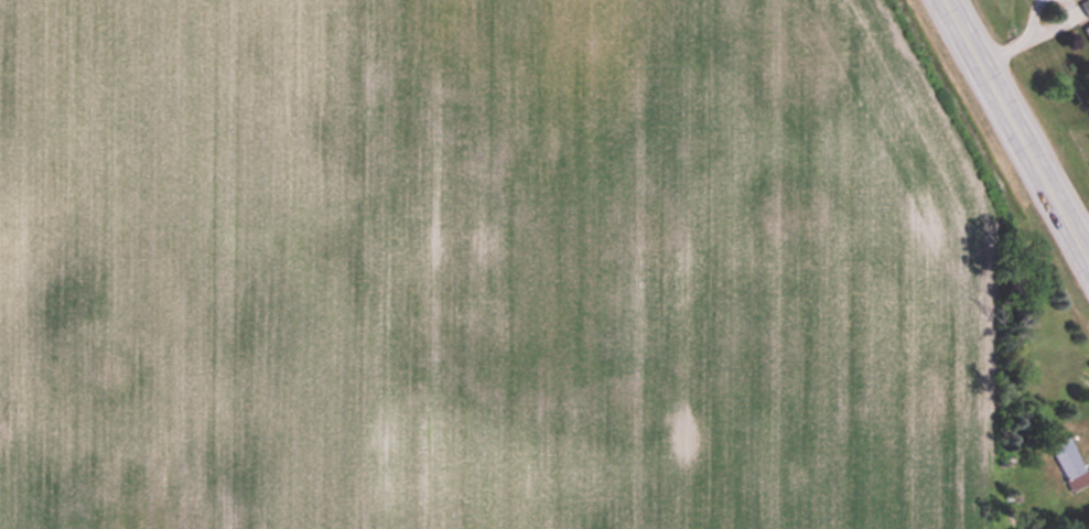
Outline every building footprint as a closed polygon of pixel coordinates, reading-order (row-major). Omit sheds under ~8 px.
[(1078,6),(1088,28),(1088,0),(1078,6)] [(1070,438),(1051,447),(1071,492),(1088,484),(1088,480),(1070,438)]
